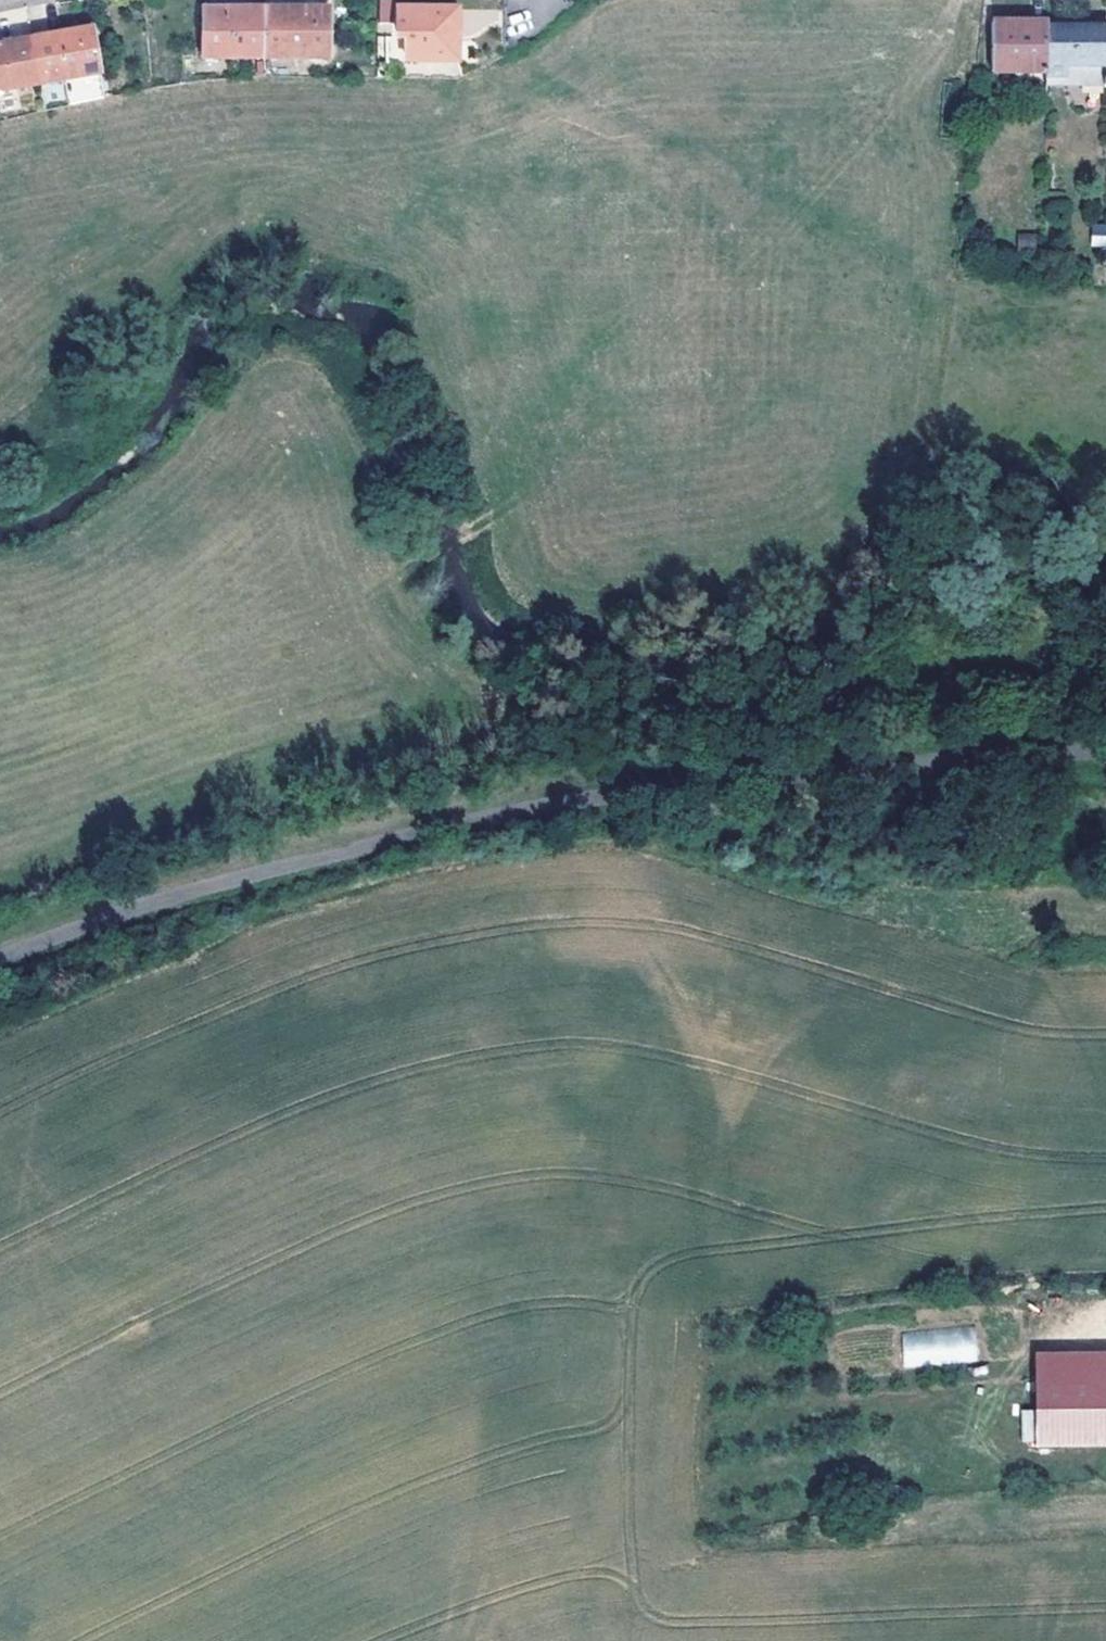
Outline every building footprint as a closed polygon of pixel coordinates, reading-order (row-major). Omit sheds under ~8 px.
[(331,8),(266,9),(267,56),(331,57),(331,8)] [(406,39),(406,60),(456,60),(457,9),(398,8),(397,38),(406,39)] [(267,56),(266,9),(224,9),(205,9),(205,56),(267,56)] [(992,72),(1047,72),(1048,25),(1047,22),(993,21),(992,72)] [(1047,77),(1081,77),(1081,86),(1105,85),(1105,25),(1048,25),(1047,72),(1047,77)] [(61,34),(34,39),(42,83),(100,72),(92,28),(61,34)] [(34,39),(5,44),(0,45),(0,91),(42,83),(34,39)] [(1047,77),(1047,86),(1081,86),(1081,77),(1047,77)] [(902,1332),(904,1367),(978,1362),(975,1326),(902,1332)] [(1034,1355),(1034,1375),(1105,1375),(1105,1355),(1034,1355)] [(1034,1375),(1035,1446),(1105,1445),(1105,1375),(1034,1375)] [(1023,1445),(1033,1445),(1032,1409),(1022,1410),(1023,1445)]
